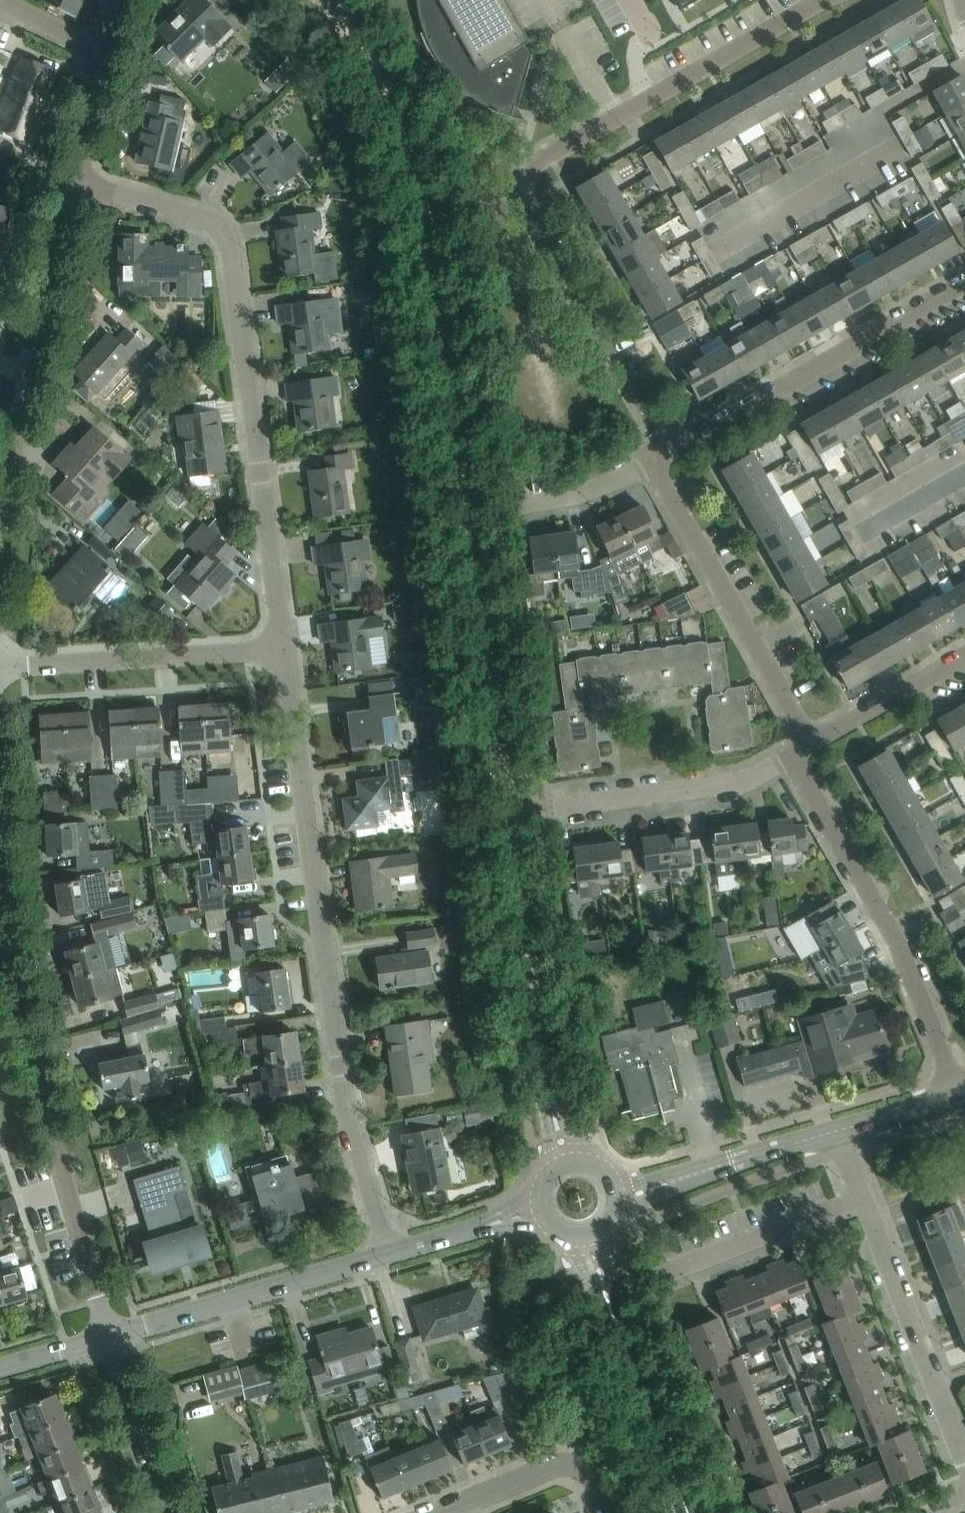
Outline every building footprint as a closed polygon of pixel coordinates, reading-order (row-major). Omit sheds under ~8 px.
[(40,1),(74,18),(83,0),(41,0),(40,1)] [(181,61),(205,37),(213,44),(230,27),(203,0),(188,0),(175,13),(176,15),(169,22),(167,20),(154,34),(181,61)] [(416,6),(418,13),(419,20),(421,26),(423,32),(426,40),(429,47),(433,54),(437,60),(441,67),(446,73),(451,79),(456,85),(462,90),(467,94),(474,99),(480,103),(487,107),(494,111),(501,114),(508,116),(516,119),(523,121),(523,119),(511,116),(513,107),(517,108),(531,54),(530,54),(530,56),(523,45),(528,42),(504,0),(416,0),(416,6)] [(678,7),(679,10),(682,9),(692,3),(697,0),(674,0),(678,7)] [(927,17),(917,0),(905,0),(892,7),(908,34),(913,43),(935,31),(927,17)] [(908,34),(892,7),(871,20),(886,47),(908,34)] [(886,47),(871,20),(849,32),(865,59),(886,47)] [(865,59),(849,32),(828,44),(843,71),(865,59)] [(843,71),(828,44),(806,56),(822,84),(843,71)] [(163,46),(153,55),(164,66),(174,57),(163,46)] [(941,54),(924,64),(930,75),(947,65),(941,54)] [(822,84),(806,56),(785,69),(800,96),(822,84)] [(0,104),(0,131),(30,143),(41,115),(37,113),(54,71),(19,57),(0,104)] [(930,75),(924,64),(907,74),(913,84),(930,75)] [(800,96),(785,69),(763,81),(784,118),(802,108),(796,98),(800,96)] [(963,79),(961,75),(933,91),(934,94),(935,94),(946,113),(964,102),(964,84),(962,79),(963,79)] [(898,79),(881,89),(887,99),(904,90),(898,79)] [(784,118),(763,81),(742,93),(763,130),(784,118)] [(887,99),(881,89),(864,98),(870,109),(887,99)] [(763,130),(742,93),(720,106),(741,142),(763,130)] [(847,98),(834,106),(838,113),(844,124),(861,114),(854,104),(851,105),(847,98)] [(171,170),(183,122),(172,120),(175,108),(149,102),(145,118),(148,119),(143,141),(140,140),(135,162),(171,170)] [(946,113),(958,135),(964,131),(964,102),(946,113)] [(741,142),(720,106),(699,118),(714,145),(730,136),(736,145),(741,142)] [(844,124),(838,113),(834,106),(822,113),(826,120),(821,123),(827,134),(844,124)] [(891,123),(901,139),(911,133),(902,117),(891,123)] [(714,145),(699,118),(677,130),(692,158),(714,145)] [(692,158),(677,130),(658,141),(655,142),(671,170),(674,169),(674,168),(692,158)] [(223,131),(217,138),(223,144),(230,137),(223,131)] [(921,150),(911,133),(901,139),(910,156),(921,150)] [(230,165),(240,177),(249,169),(269,193),(309,161),(295,144),(282,154),(266,135),(230,165)] [(819,141),(803,150),(809,161),(826,152),(819,141)] [(809,161),(803,150),(799,143),(790,148),(794,155),(786,160),(792,171),(809,161)] [(642,157),(651,174),(662,168),(653,151),(642,157)] [(772,157),(755,167),(759,175),(766,186),(782,176),(776,165),(772,157)] [(334,162),(328,171),(336,176),(341,168),(334,162)] [(910,169),(920,186),(931,180),(921,163),(910,169)] [(766,186),(759,175),(755,167),(738,176),(749,195),(766,186)] [(672,185),(662,168),(651,174),(661,191),(672,185)] [(607,177),(607,176),(604,171),(576,187),(579,193),(580,192),(589,209),(616,194),(607,177)] [(722,211),(744,198),(732,178),(711,190),(716,200),(722,211)] [(909,178),(892,188),(902,204),(899,198),(915,189),(909,178)] [(940,196),(931,180),(920,186),(930,202),(940,196)] [(333,183),(331,199),(345,201),(348,185),(333,183)] [(902,204),(892,188),(875,197),(882,208),(890,203),(893,209),(902,204)] [(671,197),(681,214),(692,208),(682,191),(671,197)] [(629,215),(616,194),(589,209),(602,231),(629,215)] [(722,211),(716,200),(700,209),(706,220),(722,211)] [(866,203),(849,212),(855,223),(872,214),(866,203)] [(940,209),(950,226),(961,219),(951,203),(940,209)] [(3,234),(6,220),(7,220),(10,209),(0,207),(0,233),(3,234)] [(701,225),(692,208),(681,214),(690,231),(701,225)] [(855,223),(849,212),(832,222),(838,233),(855,223)] [(283,275),(315,271),(309,228),(320,227),(318,214),(281,219),(283,231),(277,232),(283,275)] [(614,252),(641,237),(629,215),(602,231),(614,252)] [(961,219),(950,226),(959,242),(964,239),(964,217),(961,219)] [(941,223),(936,226),(919,236),(935,263),(956,251),(957,251),(941,223)] [(823,227),(806,237),(812,248),(817,257),(818,257),(812,247),(829,238),(823,227)] [(653,230),(642,237),(641,237),(614,252),(626,274),(654,258),(666,251),(653,230)] [(119,235),(119,284),(119,288),(128,296),(139,295),(145,284),(177,285),(177,298),(199,298),(199,285),(199,258),(186,258),(186,248),(182,248),(181,245),(177,245),(177,248),(146,248),(146,235),(119,235)] [(935,263),(919,236),(898,248),(913,275),(935,263)] [(690,243),(700,260),(711,254),(701,237),(690,243)] [(817,257),(812,248),(806,237),(789,246),(800,267),(817,257)] [(913,275),(898,248),(876,260),(892,287),(913,275)] [(779,252),(763,261),(776,285),(777,285),(773,279),(782,274),(778,267),(786,262),(779,252)] [(720,271),(711,254),(700,260),(709,277),(720,271)] [(639,295),(666,280),(654,258),(626,274),(639,295)] [(892,287),(876,260),(855,273),(870,300),(892,287)] [(776,285),(763,261),(741,273),(755,298),(776,285)] [(855,273),(833,285),(849,312),(870,300),(855,273)] [(741,274),(720,286),(726,296),(747,284),(741,274)] [(679,302),(676,296),(676,297),(666,280),(639,295),(648,312),(651,318),(679,302)] [(849,312),(833,285),(812,297),(827,324),(849,312)] [(726,296),(720,286),(702,296),(708,306),(726,296)] [(784,349),(806,337),(790,309),(784,297),(774,302),(781,315),(769,322),(784,349)] [(806,337),(827,324),(812,297),(790,309),(806,337)] [(343,332),(338,299),(322,302),(275,308),(277,323),(289,321),(294,352),(328,348),(326,334),(343,332)] [(693,301),(677,310),(683,321),(699,311),(693,301)] [(683,321),(677,310),(655,322),(661,332),(657,334),(662,342),(664,345),(689,332),(683,321)] [(763,361),(784,349),(769,322),(747,334),(763,361)] [(130,356),(133,359),(145,347),(126,329),(115,340),(108,334),(73,372),(82,381),(74,390),(86,401),(94,393),(95,394),(130,356)] [(952,339),(964,361),(964,332),(952,339)] [(741,373),(763,361),(747,334),(726,346),(741,373)] [(952,339),(931,351),(946,379),(964,368),(964,361),(952,339)] [(720,386),(741,373),(726,346),(704,358),(720,386)] [(946,379),(931,351),(909,364),(925,391),(946,379)] [(703,395),(720,386),(704,358),(687,368),(682,371),(698,399),(703,396),(703,395)] [(925,391),(909,364),(888,376),(903,403),(925,391)] [(903,403),(888,376),(866,388),(882,415),(903,403)] [(333,425),(327,380),(286,385),(287,400),(295,399),(299,430),(333,425)] [(882,415),(866,388),(845,400),(860,428),(882,415)] [(860,428),(845,400),(823,413),(839,440),(860,428)] [(217,412),(177,417),(180,443),(184,442),(189,475),(224,471),(222,453),(218,453),(217,447),(221,446),(217,412)] [(949,433),(955,444),(964,438),(964,412),(944,424),(949,433)] [(839,440),(823,413),(802,425),(802,424),(801,425),(817,453),(820,451),(839,440)] [(129,460),(94,428),(69,455),(64,451),(53,464),(64,475),(63,476),(65,478),(67,477),(68,478),(53,496),(82,521),(98,503),(87,493),(105,473),(112,479),(129,460)] [(785,436),(798,457),(808,450),(796,429),(785,436)] [(955,444),(949,433),(932,442),(938,453),(955,444)] [(918,439),(900,448),(912,469),(929,459),(918,439)] [(912,469),(900,448),(884,458),(895,478),(912,469)] [(818,467),(808,450),(798,457),(807,473),(818,467)] [(352,467),(351,454),(326,458),(327,470),(309,472),(310,473),(314,473),(315,486),(311,487),(315,516),(347,512),(341,469),(352,467)] [(753,459),(750,454),(723,470),(725,475),(726,475),(735,492),(763,476),(753,459)] [(818,479),(827,496),(838,490),(828,473),(818,479)] [(880,473),(863,482),(869,493),(886,484),(880,473)] [(748,513),(775,498),(763,476),(735,492),(748,513)] [(869,493),(863,482),(846,492),(852,503),(869,493)] [(848,507),(838,490),(827,496),(837,513),(848,507)] [(787,519),(775,498),(748,513),(760,535),(787,519)] [(621,515),(618,517),(640,563),(652,557),(651,554),(662,548),(641,506),(631,510),(628,508),(621,511),(621,515)] [(951,519),(957,530),(964,525),(964,511),(951,519)] [(640,563),(618,517),(616,517),(613,515),(606,518),(606,522),(596,527),(609,556),(599,561),(600,566),(610,593),(615,605),(628,601),(618,574),(640,563)] [(772,556),(799,541),(787,519),(760,535),(772,556)] [(957,530),(951,519),(934,529),(946,548),(961,539),(957,530)] [(837,526),(847,543),(858,536),(848,520),(837,526)] [(213,533),(203,523),(185,543),(198,555),(173,584),(204,610),(235,575),(224,565),(235,553),(213,533)] [(106,525),(96,537),(111,550),(121,538),(106,525)] [(134,525),(113,549),(126,559),(146,536),(134,525)] [(572,532),(551,535),(557,580),(571,578),(573,592),(580,591),(591,589),(593,595),(610,593),(600,566),(590,570),(578,571),(572,532)] [(925,534),(908,544),(914,555),(920,565),(937,555),(925,534)] [(557,580),(551,535),(529,538),(534,574),(523,575),(527,599),(545,596),(543,582),(557,580)] [(108,608),(119,596),(128,585),(113,572),(114,571),(76,539),(75,540),(83,546),(65,566),(69,569),(52,589),(41,579),(40,579),(78,613),(94,595),(108,608)] [(785,578),(812,563),(799,541),(772,556),(785,578)] [(330,593),(338,592),(340,602),(358,600),(356,589),(364,588),(358,542),(312,548),(314,564),(326,562),(330,593)] [(914,555),(908,544),(891,553),(897,564),(914,555)] [(882,559),(865,568),(880,594),(872,579),(888,570),(882,559)] [(825,584),(822,579),(821,579),(812,563),(785,578),(794,595),(797,600),(825,584)] [(864,583),(872,599),(880,594),(865,568),(848,578),(854,589),(864,583)] [(839,583),(822,593),(828,604),(845,594),(839,583)] [(961,586),(939,598),(955,625),(964,619),(964,593),(961,586)] [(591,589),(580,591),(581,598),(593,596),(593,595),(591,589)] [(685,592),(660,604),(667,619),(696,615),(685,592)] [(832,610),(828,604),(822,593),(800,605),(810,623),(832,610)] [(157,594),(147,606),(164,622),(174,610),(157,594)] [(955,625),(939,598),(918,610),(933,638),(955,625)] [(933,638),(918,610),(896,623),(912,650),(933,638)] [(371,666),(367,641),(384,638),(381,617),(365,620),(318,626),(320,641),(332,639),(336,671),(371,666)] [(890,662),(912,650),(896,623),(874,635),(890,662)] [(869,675),(853,647),(846,635),(824,647),(837,670),(835,671),(837,674),(839,673),(847,688),(852,685),(852,684),(869,675)] [(890,662),(874,635),(853,647),(869,675),(890,662)] [(706,642),(684,645),(689,685),(701,683),(703,680),(710,679),(711,687),(718,686),(722,681),(718,649),(724,649),(723,641),(706,644),(706,642)] [(689,685),(684,645),(662,648),(668,687),(668,685),(674,684),(677,686),(689,685)] [(668,687),(662,648),(640,651),(646,690),(658,689),(660,686),(667,685),(667,688),(668,687)] [(646,690),(640,651),(619,654),(624,693),(625,693),(625,691),(631,690),(634,692),(646,690)] [(624,693),(619,654),(597,657),(602,696),(615,695),(617,692),(623,691),(624,693)] [(602,696),(597,657),(575,660),(575,662),(558,664),(559,671),(565,670),(570,702),(575,706),(582,705),(582,697),(588,696),(590,698),(602,696)] [(391,680),(375,682),(376,691),(392,689),(391,680)] [(707,717),(707,721),(747,716),(743,686),(726,688),(723,693),(708,695),(705,700),(706,708),(708,708),(709,714),(707,717)] [(347,749),(384,744),(380,718),(396,716),(393,694),(365,697),(366,709),(342,712),(347,749)] [(228,703),(225,703),(226,706),(204,708),(203,705),(202,705),(206,753),(231,751),(228,703)] [(206,753),(202,705),(201,705),(202,708),(180,709),(179,706),(177,706),(181,754),(206,753)] [(158,708),(156,708),(156,711),(134,712),(134,709),(133,709),(136,757),(161,755),(158,708)] [(136,757),(133,709),(132,709),(132,713),(110,714),(110,711),(108,711),(111,759),(136,757)] [(959,709),(942,718),(937,721),(953,749),(958,746),(958,745),(964,741),(964,720),(959,709)] [(551,712),(555,742),(595,737),(594,732),(592,730),(591,724),(593,723),(592,716),(587,712),(573,714),(568,710),(551,712)] [(88,712),(86,712),(86,716),(64,717),(64,714),(63,714),(66,762),(92,761),(88,712)] [(66,762),(63,714),(62,714),(62,717),(40,719),(40,715),(38,715),(41,764),(66,762)] [(751,746),(747,716),(707,721),(710,741),(713,744),(714,750),(711,750),(711,751),(751,746)] [(924,736),(934,753),(944,746),(935,730),(924,736)] [(598,757),(595,737),(555,742),(560,772),(599,767),(599,765),(596,765),(596,759),(598,757)] [(954,763),(944,746),(934,753),(943,769),(954,763)] [(899,773),(889,756),(889,755),(886,750),(858,766),(861,771),(862,771),(872,788),(899,773)] [(200,759),(201,771),(214,770),(213,758),(200,759)] [(346,830),(379,826),(377,809),(405,806),(399,759),(378,762),(379,778),(348,781),(350,797),(342,798),(346,830)] [(174,804),(177,804),(188,803),(186,769),(172,770),(174,804)] [(159,771),(161,805),(174,804),(172,770),(159,771)] [(911,794),(899,773),(872,788),(884,810),(911,794)] [(958,796),(964,792),(964,782),(959,773),(949,779),(958,796)] [(115,774),(102,775),(105,808),(117,808),(115,774)] [(104,808),(102,775),(89,776),(91,809),(104,808)] [(208,789),(209,802),(211,802),(238,800),(237,787),(208,789)] [(44,813),(70,811),(68,793),(43,795),(44,813)] [(923,816),(911,794),(884,810),(896,831),(923,816)] [(177,804),(179,822),(190,821),(193,845),(216,842),(218,857),(248,852),(245,826),(215,830),(213,818),(211,802),(209,802),(188,803),(177,804)] [(909,853),(936,837),(923,816),(896,831),(909,853)] [(766,820),(768,829),(771,855),(772,862),(775,882),(785,880),(781,853),(806,850),(803,825),(793,826),(791,826),(790,818),(768,821),(768,820),(766,820)] [(47,855),(76,854),(74,823),(45,825),(47,855)] [(771,855),(768,829),(756,831),(755,823),(733,826),(733,824),(732,824),(738,866),(747,865),(746,858),(771,855)] [(738,866),(732,824),(732,826),(710,829),(711,837),(699,839),(703,864),(715,862),(717,876),(739,873),(738,866)] [(703,864),(699,839),(687,840),(686,832),(664,835),(664,834),(663,834),(670,880),(679,879),(678,867),(703,864)] [(670,880),(663,834),(663,835),(641,838),(642,847),(630,848),(634,873),(658,870),(660,882),(670,880)] [(921,874),(948,858),(936,837),(909,853),(921,874)] [(634,873),(630,848),(619,850),(618,842),(595,845),(595,843),(600,885),(609,884),(608,877),(634,873)] [(600,885),(595,843),(594,843),(594,845),(572,848),(573,856),(561,858),(565,882),(589,879),(591,896),(602,895),(600,885)] [(111,866),(111,852),(90,853),(91,867),(111,866)] [(252,879),(248,852),(218,857),(201,859),(203,874),(197,875),(200,899),(203,899),(205,911),(225,908),(222,883),(252,879)] [(417,872),(415,854),(350,862),(352,877),(354,876),(359,908),(356,909),(356,910),(394,905),(390,876),(417,872)] [(961,880),(958,875),(948,858),(921,874),(931,891),(930,891),(933,896),(961,880)] [(107,893),(104,872),(80,876),(81,880),(55,884),(60,915),(87,911),(85,896),(107,893)] [(958,889),(947,895),(953,905),(957,912),(964,907),(964,900),(958,889)] [(953,905),(947,895),(938,901),(943,910),(953,905)] [(98,904),(100,917),(130,912),(127,899),(98,904)] [(811,943),(815,950),(816,951),(852,929),(851,929),(850,929),(839,911),(838,911),(832,901),(787,927),(801,949),(811,943)] [(269,914),(239,919),(227,920),(225,908),(205,911),(207,931),(228,929),(232,963),(246,961),(244,949),(273,945),(269,914)] [(111,951),(108,940),(107,934),(135,927),(131,913),(89,924),(94,944),(66,951),(73,979),(103,971),(99,954),(111,951)] [(725,921),(712,923),(714,937),(727,935),(725,921)] [(695,928),(677,929),(678,941),(695,939),(695,928)] [(852,930),(852,929),(816,951),(815,950),(809,953),(829,988),(841,985),(844,994),(860,989),(857,981),(870,978),(861,962),(866,960),(861,951),(862,950),(851,930),(852,930)] [(435,944),(433,930),(406,934),(409,953),(375,958),(379,988),(388,987),(389,989),(393,988),(393,986),(432,981),(427,952),(426,952),(425,945),(435,944)] [(603,939),(573,943),(575,957),(605,953),(603,939)] [(122,995),(120,984),(115,967),(103,971),(73,979),(80,1006),(122,995)] [(284,968),(255,972),(260,1011),(289,1007),(284,968)] [(127,1017),(158,1008),(154,994),(123,1002),(127,1017)] [(753,995),(735,1000),(738,1011),(756,1006),(753,995)] [(669,1064),(677,1062),(679,1062),(670,1029),(655,1033),(653,1027),(668,1023),(662,1000),(632,1008),(636,1026),(601,1037),(610,1071),(619,1069),(632,1120),(675,1109),(673,1099),(678,1098),(669,1064)] [(800,1019),(805,1038),(815,1073),(818,1072),(817,1070),(836,1065),(836,1066),(848,1063),(847,1057),(857,1054),(858,1060),(887,1051),(886,1048),(876,1012),(852,1019),(848,1005),(800,1019)] [(158,1008),(127,1017),(119,1019),(123,1034),(162,1023),(158,1008)] [(193,1008),(191,1009),(194,1020),(196,1020),(199,1019),(197,1008),(193,1008)] [(712,1030),(716,1047),(739,1042),(733,1015),(710,1020),(712,1030)] [(198,1031),(203,1030),(226,1027),(224,1016),(196,1020),(198,1031)] [(385,1026),(387,1042),(390,1042),(395,1080),(392,1081),(395,1095),(431,1089),(423,1037),(430,1036),(428,1020),(385,1026)] [(203,1030),(198,1031),(203,1049),(223,1046),(222,1041),(236,1039),(235,1027),(226,1027),(203,1030)] [(265,1050),(267,1064),(298,1060),(295,1032),(243,1039),(245,1053),(265,1050)] [(800,1069),(803,1077),(817,1080),(815,1073),(805,1038),(736,1058),(744,1086),(800,1069)] [(97,1063),(102,1089),(114,1086),(117,1101),(149,1095),(146,1080),(149,1080),(144,1054),(142,1055),(140,1044),(126,1047),(128,1057),(97,1063)] [(303,1090),(298,1060),(267,1064),(269,1080),(249,1083),(251,1097),(303,1090)] [(218,1096),(220,1114),(246,1111),(244,1097),(229,1099),(228,1095),(218,1096)] [(464,1107),(469,1126),(493,1120),(489,1101),(477,1103),(464,1107)] [(438,1128),(402,1135),(408,1164),(411,1164),(417,1191),(449,1185),(438,1128)] [(293,1177),(288,1160),(271,1165),(269,1159),(250,1165),(255,1182),(250,1184),(255,1200),(227,1208),(232,1228),(278,1214),(278,1212),(288,1209),(294,1229),(330,1218),(316,1171),(293,1177)] [(170,1196),(186,1191),(178,1165),(152,1173),(159,1197),(140,1203),(149,1234),(145,1235),(147,1242),(143,1243),(148,1260),(152,1258),(156,1270),(179,1263),(176,1256),(186,1253),(187,1257),(191,1257),(194,1257),(202,1256),(209,1254),(201,1226),(197,1227),(195,1220),(179,1225),(177,1221),(176,1214),(173,1207),(172,1199),(170,1196)] [(917,1219),(927,1243),(957,1231),(947,1207),(917,1219)] [(957,1231),(927,1243),(936,1266),(964,1255),(964,1252),(957,1231)] [(68,1257),(82,1251),(75,1236),(61,1242),(68,1257)] [(936,1266),(945,1289),(964,1281),(964,1255),(936,1266)] [(783,1259),(774,1263),(788,1297),(809,1289),(797,1259),(785,1264),(783,1259)] [(788,1297),(774,1263),(765,1266),(767,1271),(756,1276),(767,1305),(788,1297)] [(0,1272),(0,1303),(0,1304),(26,1297),(17,1267),(0,1272)] [(812,1279),(816,1289),(822,1286),(825,1293),(819,1295),(823,1305),(829,1303),(831,1309),(825,1312),(828,1320),(829,1320),(851,1312),(861,1308),(855,1295),(853,1296),(847,1281),(850,1280),(844,1267),(812,1279)] [(767,1305),(756,1276),(744,1280),(742,1275),(734,1278),(747,1313),(767,1305)] [(747,1313),(734,1278),(725,1282),(727,1287),(714,1292),(726,1321),(747,1313)] [(945,1289),(954,1312),(964,1308),(964,1281),(945,1289)] [(475,1290),(415,1308),(424,1338),(484,1320),(475,1290)] [(524,1296),(513,1299),(516,1310),(527,1307),(524,1296)] [(954,1312),(963,1335),(964,1334),(964,1308),(954,1312)] [(856,1323),(851,1312),(829,1320),(828,1320),(821,1323),(829,1343),(864,1330),(861,1321),(856,1323)] [(721,1345),(727,1343),(723,1333),(717,1335),(714,1329),(720,1326),(717,1317),(684,1329),(690,1343),(692,1342),(698,1357),(696,1358),(701,1371),(710,1367),(732,1358),(732,1357),(729,1349),(723,1351),(721,1345)] [(809,1318),(798,1323),(801,1331),(813,1327),(809,1318)] [(801,1331),(798,1323),(786,1328),(789,1336),(801,1331)] [(329,1380),(382,1365),(371,1327),(335,1338),(333,1332),(316,1337),(323,1358),(309,1362),(318,1393),(332,1389),(329,1380)] [(867,1338),(864,1330),(829,1343),(837,1364),(867,1352),(862,1340),(867,1338)] [(769,1334),(757,1339),(760,1347),(772,1343),(769,1334)] [(760,1347),(757,1339),(746,1343),(749,1351),(760,1347)] [(407,1340),(395,1344),(404,1374),(416,1371),(407,1340)] [(788,1347),(793,1358),(801,1355),(796,1343),(788,1347)] [(773,1353),(777,1364),(786,1360),(781,1349),(773,1353)] [(871,1364),(867,1352),(837,1364),(845,1384),(880,1371),(876,1362),(871,1364)] [(713,1389),(747,1375),(739,1355),(732,1357),(732,1358),(710,1367),(715,1378),(710,1380),(713,1389)] [(806,1367),(801,1355),(793,1358),(797,1370),(806,1367)] [(790,1373),(786,1360),(777,1364),(782,1376),(790,1373)] [(266,1362),(238,1369),(245,1395),(273,1387),(266,1362)] [(238,1369),(237,1365),(204,1374),(209,1394),(226,1389),(228,1395),(242,1391),(244,1395),(245,1395),(238,1369)] [(492,1402),(528,1386),(521,1368),(481,1378),(492,1402)] [(883,1379),(880,1371),(845,1384),(853,1405),(883,1393),(878,1381),(883,1379)] [(755,1396),(747,1375),(713,1389),(716,1397),(721,1395),(726,1407),(755,1396)] [(804,1387),(809,1398),(817,1395),(812,1384),(804,1387)] [(389,1402),(395,1400),(408,1396),(407,1391),(400,1393),(399,1390),(387,1393),(389,1402)] [(789,1393),(793,1404),(802,1401),(797,1390),(789,1393)] [(432,1392),(420,1395),(424,1403),(430,1418),(442,1414),(432,1392)] [(887,1405),(883,1393),(853,1405),(861,1425),(896,1411),(892,1403),(887,1405)] [(25,1419),(30,1431),(63,1418),(54,1394),(9,1412),(13,1424),(25,1419)] [(424,1403),(420,1395),(408,1398),(408,1396),(395,1400),(399,1410),(424,1403)] [(822,1407),(817,1395),(809,1398),(813,1411),(822,1407)] [(729,1430),(763,1416),(755,1396),(726,1407),(730,1419),(725,1421),(729,1430)] [(399,1410),(395,1400),(389,1402),(389,1403),(378,1406),(382,1415),(399,1410)] [(807,1413),(802,1401),(793,1404),(798,1417),(807,1413)] [(487,1418),(473,1424),(486,1454),(510,1444),(495,1406),(484,1410),(487,1418)] [(899,1420),(896,1411),(861,1425),(869,1445),(876,1443),(876,1442),(898,1434),(898,1433),(894,1422),(899,1420)] [(771,1436),(763,1416),(729,1430),(732,1438),(737,1436),(742,1448),(771,1436)] [(345,1446),(348,1457),(366,1449),(362,1438),(357,1440),(352,1426),(361,1423),(359,1417),(348,1420),(348,1419),(338,1422),(344,1447),(345,1446)] [(63,1418),(30,1431),(17,1436),(22,1449),(35,1444),(39,1454),(72,1441),(63,1418)] [(486,1454),(473,1424),(450,1433),(463,1464),(486,1454)] [(820,1428),(825,1439),(833,1436),(828,1425),(820,1428)] [(908,1429),(898,1433),(898,1434),(876,1442),(876,1443),(879,1451),(885,1449),(888,1455),(882,1457),(886,1467),(892,1465),(894,1472),(888,1474),(892,1483),(924,1471),(919,1457),(916,1458),(911,1443),(913,1442),(908,1429)] [(805,1434),(809,1445),(818,1442),(813,1431),(805,1434)] [(745,1470),(779,1457),(771,1436),(742,1448),(746,1460),(741,1462),(745,1470)] [(838,1448),(833,1436),(825,1439),(830,1451),(838,1448)] [(439,1437),(414,1448),(427,1479),(452,1469),(439,1437)] [(81,1465),(72,1441),(39,1454),(48,1478),(81,1465)] [(823,1454),(818,1442),(809,1445),(814,1457),(823,1454)] [(405,1488),(392,1457),(393,1456),(389,1447),(365,1457),(381,1497),(405,1488)] [(414,1448),(393,1456),(392,1457),(405,1488),(427,1479),(414,1448)] [(266,1469),(250,1473),(251,1478),(242,1480),(235,1451),(221,1454),(228,1483),(210,1487),(217,1512),(276,1512),(266,1469)] [(266,1469),(276,1512),(281,1512),(333,1500),(323,1455),(266,1469)] [(787,1477),(779,1457),(745,1470),(748,1479),(753,1477),(757,1488),(780,1480),(787,1477)] [(888,1493),(875,1461),(866,1464),(868,1471),(862,1473),(859,1467),(849,1471),(852,1477),(845,1479),(843,1473),(825,1480),(828,1486),(821,1489),(819,1483),(809,1487),(811,1493),(805,1495),(802,1489),(793,1493),(801,1512),(829,1512),(833,1511),(834,1512),(836,1512),(859,1504),(858,1502),(874,1496),(874,1498),(888,1493)] [(81,1465),(48,1478),(37,1482),(42,1494),(53,1490),(57,1501),(90,1488),(81,1465)] [(790,1505),(786,1495),(780,1497),(778,1491),(784,1488),(780,1480),(757,1488),(748,1492),(753,1505),(755,1504),(759,1512),(786,1512),(784,1507),(790,1505)] [(90,1488),(57,1501),(62,1512),(99,1512),(90,1488)]
